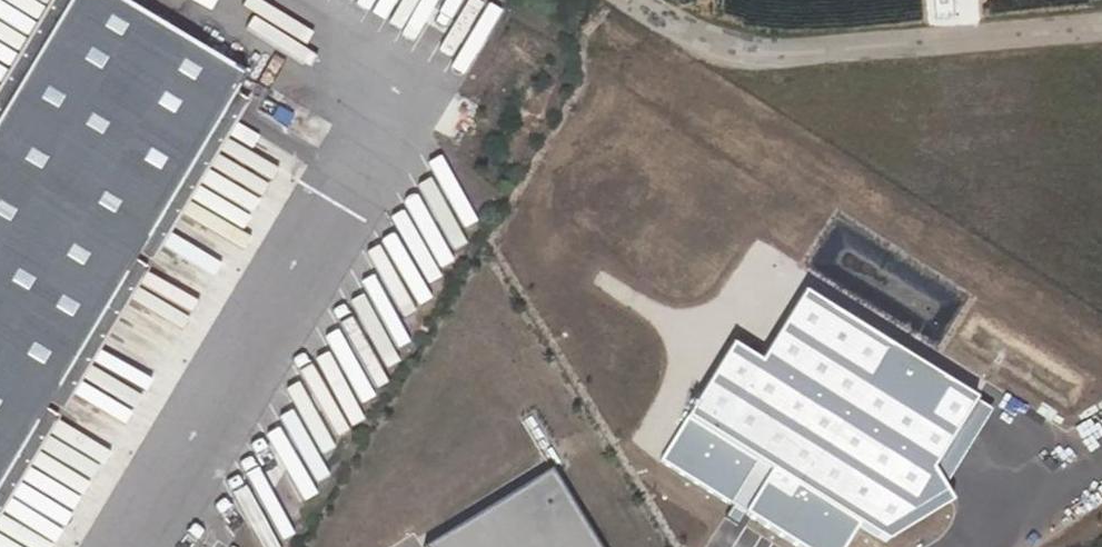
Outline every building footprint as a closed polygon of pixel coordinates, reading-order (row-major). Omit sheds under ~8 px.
[(0,119),(0,490),(59,392),(149,244),(251,76),(125,0),(71,0),(0,119)] [(807,290),(765,358),(737,341),(663,462),(803,546),(848,546),(861,525),(890,543),(960,499),(939,466),(981,397),(807,290)] [(431,546),(604,546),(557,470),(431,546)]
